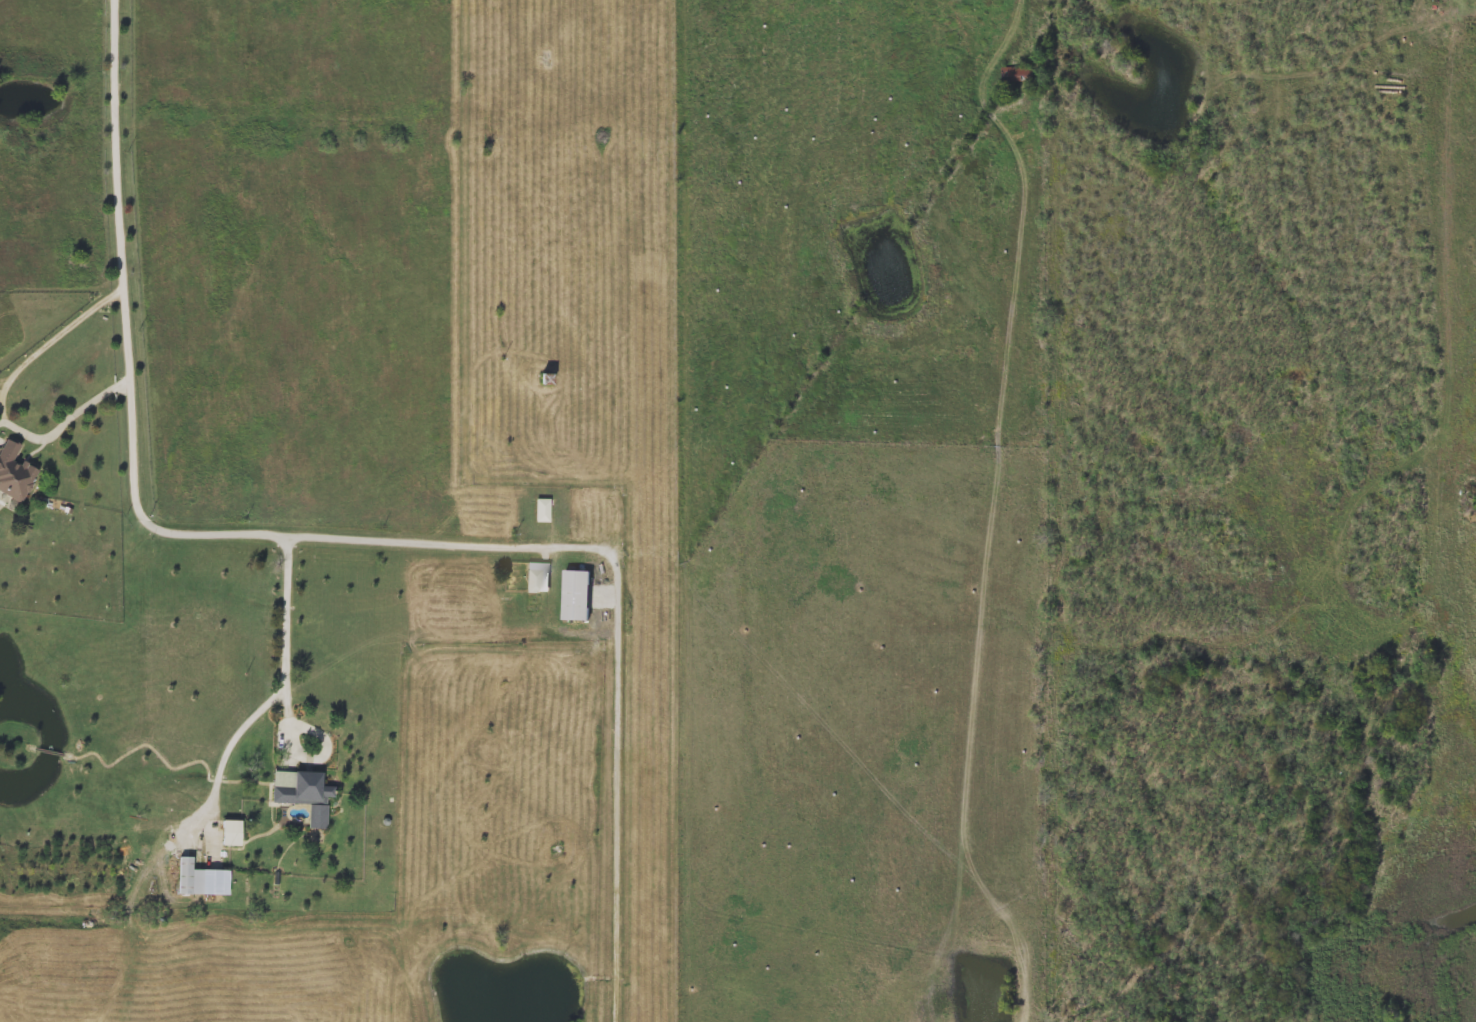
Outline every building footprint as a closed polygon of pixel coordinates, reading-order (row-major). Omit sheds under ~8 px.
[(1033,66),(1033,82),(1004,82),(1004,66),(1033,66)] [(20,502),(0,491),(0,445),(5,436),(21,445),(15,455),(39,468),(20,502)] [(536,521),(536,497),(550,497),(550,521),(536,521)] [(542,569),(542,592),(527,592),(527,569),(542,569)] [(561,620),(562,570),(588,570),(588,620),(561,620)] [(220,844),(220,819),(241,819),(241,844),(220,844)] [(228,893),(176,892),(177,855),(193,855),(193,868),(228,868),(228,893)]
